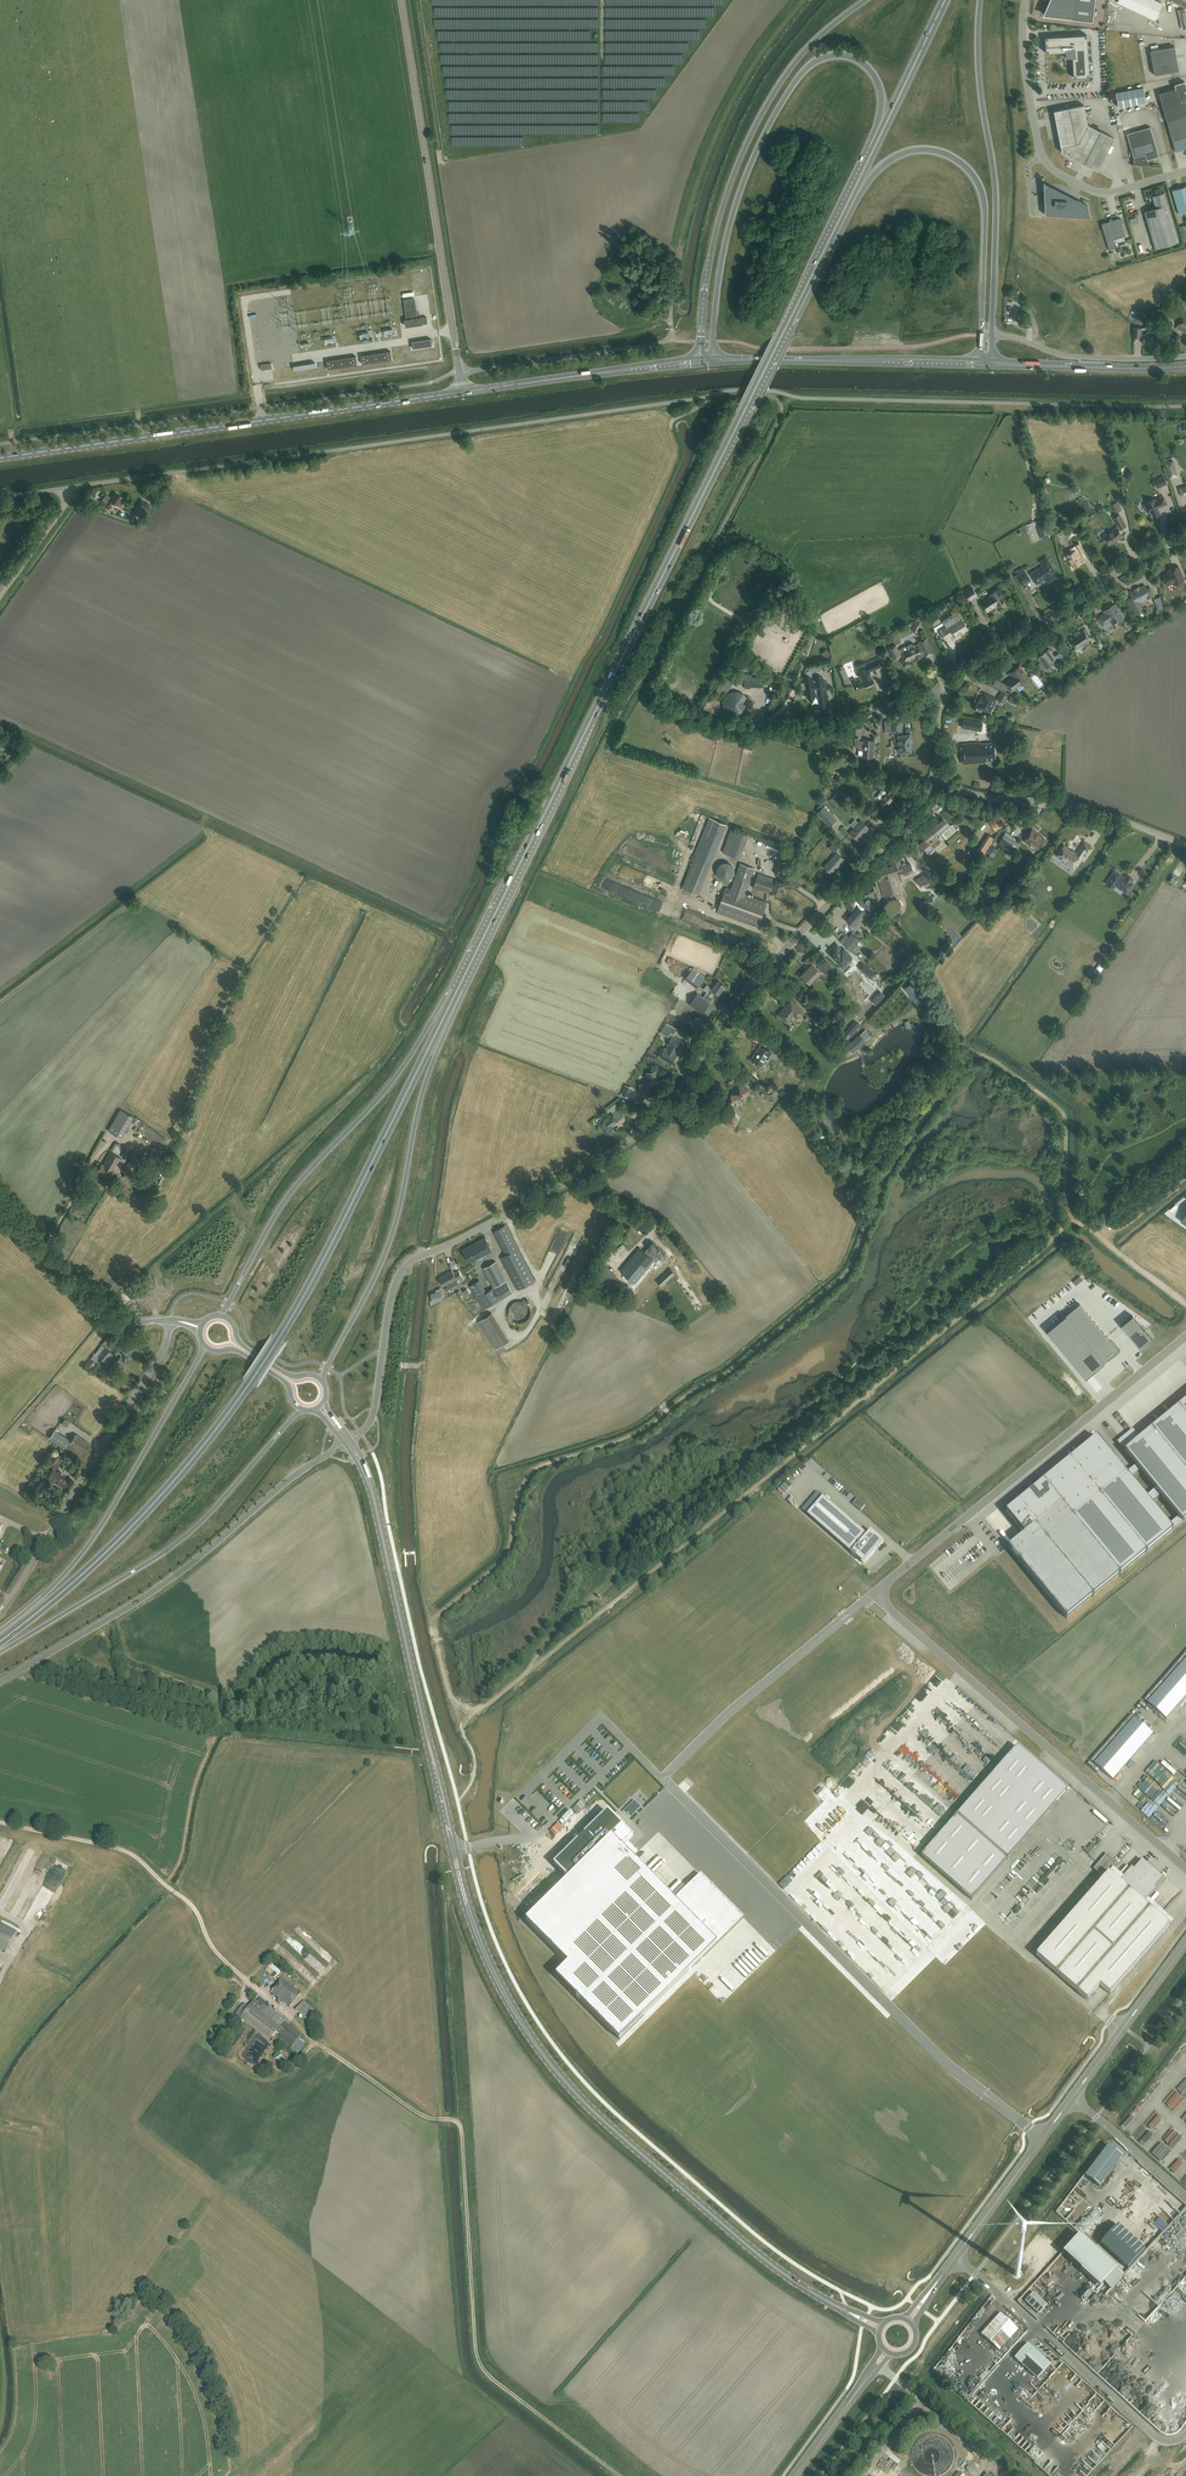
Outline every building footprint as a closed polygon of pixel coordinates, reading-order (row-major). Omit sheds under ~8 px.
[(1046,7),(1047,16),(1091,22),(1094,0),(1049,0),(1046,7)] [(1155,0),(1118,0),(1117,3),(1155,20),(1162,3),(1155,0)] [(1046,53),(1065,52),(1066,58),(1072,58),(1073,77),(1088,77),(1089,77),(1087,50),(1087,35),(1045,37),(1045,53),(1046,53)] [(1179,71),(1174,47),(1150,51),(1154,75),(1179,71)] [(1185,149),(1185,101),(1185,98),(1185,89),(1184,81),(1183,81),(1184,82),(1175,85),(1175,88),(1158,93),(1175,152),(1185,149)] [(1143,88),(1116,93),(1118,107),(1146,102),(1143,88)] [(1087,125),(1084,105),(1054,111),(1062,153),(1097,171),(1114,138),(1087,125)] [(1159,157),(1150,127),(1126,134),(1133,157),(1133,165),(1131,165),(1151,166),(1148,165),(1147,160),(1159,157)] [(1172,190),(1179,214),(1184,213),(1185,216),(1185,220),(1185,224),(1185,186),(1172,190)] [(1055,191),(1046,191),(1045,206),(1044,206),(1045,215),(1090,218),(1087,205),(1079,201),(1061,199),(1061,193),(1055,193),(1055,191)] [(1178,242),(1164,193),(1152,196),(1156,208),(1144,211),(1155,249),(1178,242)] [(1125,236),(1120,218),(1101,224),(1109,250),(1116,248),(1113,240),(1125,236)] [(646,256),(634,246),(631,248),(629,247),(627,249),(642,261),(646,256)] [(416,313),(414,299),(404,300),(407,319),(405,320),(406,326),(428,323),(427,317),(419,318),(418,312),(416,313)] [(1171,308),(1163,305),(1159,316),(1161,317),(1159,324),(1165,326),(1171,308)] [(1184,313),(1176,328),(1185,334),(1185,314),(1184,313)] [(1175,335),(1167,327),(1162,332),(1169,340),(1175,335)] [(1133,334),(1133,337),(1140,337),(1141,335),(1141,328),(1133,328),(1133,334)] [(1143,335),(1143,343),(1146,343),(1146,345),(1159,345),(1159,336),(1143,335)] [(432,346),(432,339),(413,342),(414,349),(432,346)] [(392,359),(391,351),(361,355),(362,364),(392,359)] [(328,369),(357,364),(356,356),(327,360),(328,369)] [(1177,475),(1173,461),(1165,463),(1170,478),(1177,475)] [(1079,492),(1077,485),(1067,489),(1070,499),(1078,496),(1077,493),(1079,492)] [(123,498),(116,493),(112,498),(106,494),(100,503),(108,509),(112,503),(117,506),(119,507),(120,507),(122,505),(122,504),(120,503),(123,498)] [(1167,504),(1163,497),(1155,500),(1154,499),(1146,503),(1147,505),(1144,506),(1147,513),(1150,512),(1153,517),(1161,514),(1158,508),(1167,504)] [(1126,526),(1119,515),(1113,518),(1118,527),(1103,536),(1108,545),(1122,537),(1119,531),(1126,526)] [(1050,538),(1045,523),(1038,525),(1042,540),(1050,538)] [(1083,551),(1079,543),(1075,546),(1069,550),(1071,553),(1066,556),(1073,567),(1080,562),(1076,555),(1078,554),(1077,554),(1079,552),(1080,553),(1083,551)] [(1048,582),(1050,581),(1055,578),(1053,573),(1055,572),(1046,558),(1041,562),(1043,566),(1030,574),(1036,583),(1043,579),(1045,578),(1048,582)] [(1184,581),(1178,566),(1168,571),(1168,573),(1163,575),(1167,586),(1173,583),(1174,585),(1184,581)] [(1031,580),(1025,570),(1015,576),(1021,586),(1031,580)] [(1147,590),(1144,586),(1130,593),(1132,598),(1129,599),(1137,614),(1139,617),(1140,618),(1143,616),(1141,612),(1142,612),(1136,601),(1147,595),(1149,598),(1154,595),(1150,588),(1147,590)] [(977,595),(971,587),(963,592),(969,601),(977,595)] [(1006,600),(999,590),(990,595),(991,596),(981,603),(986,611),(997,605),(997,606),(1006,600)] [(1163,611),(1160,597),(1154,599),(1158,609),(1156,610),(1158,614),(1163,611)] [(1115,608),(1113,605),(1104,611),(1105,612),(1105,614),(1098,618),(1103,625),(1110,620),(1112,624),(1115,622),(1116,622),(1117,621),(1122,618),(1122,617),(1116,607),(1115,608)] [(968,629),(961,619),(951,626),(950,625),(940,631),(945,639),(953,634),(955,637),(968,629)] [(915,621),(912,628),(918,631),(920,623),(915,621)] [(1089,640),(1084,631),(1070,640),(1076,649),(1089,640)] [(1102,640),(1098,632),(1092,635),(1097,643),(1102,640)] [(893,660),(902,656),(905,661),(914,657),(916,659),(923,656),(920,651),(929,647),(926,639),(918,642),(918,644),(915,645),(914,644),(911,643),(908,645),(907,647),(905,646),(901,648),(901,649),(900,650),(900,649),(899,649),(897,644),(888,648),(893,660)] [(1054,656),(1049,648),(1042,653),(1042,654),(1037,657),(1047,672),(1053,668),(1050,664),(1056,660),(1059,663),(1065,659),(1060,652),(1054,656)] [(823,654),(828,659),(833,654),(828,649),(823,654)] [(883,666),(880,658),(866,664),(866,663),(856,668),(861,680),(852,684),(855,690),(864,686),(874,682),(869,671),(883,666),(888,679),(894,676),(889,663),(883,666)] [(1022,671),(1019,667),(1011,673),(1014,676),(1013,677),(1005,684),(1011,691),(1015,688),(1015,687),(1019,684),(1021,685),(1028,679),(1025,675),(1026,674),(1023,670),(1022,671)] [(757,669),(751,669),(751,674),(745,674),(744,687),(763,687),(764,674),(757,674),(757,669)] [(735,675),(729,671),(714,693),(720,697),(724,691),(727,693),(733,683),(730,681),(735,675)] [(1039,689),(1045,685),(1036,673),(1030,677),(1039,689)] [(743,675),(737,674),(737,677),(734,677),(734,683),(742,684),(743,675)] [(827,701),(824,679),(815,680),(815,681),(807,682),(808,691),(808,693),(809,694),(810,695),(812,696),(814,696),(817,695),(818,702),(827,701)] [(1008,695),(1000,692),(997,699),(1004,703),(1008,695)] [(996,699),(984,693),(977,707),(989,713),(991,709),(993,710),(995,704),(994,703),(996,699)] [(1018,699),(1011,695),(1008,701),(1016,704),(1018,699)] [(982,722),(963,719),(962,727),(981,730),(982,722)] [(891,720),(891,721),(891,726),(885,727),(886,733),(892,732),(898,732),(898,735),(899,752),(900,752),(901,752),(901,756),(907,756),(907,751),(911,751),(912,751),(911,751),(911,745),(911,740),(910,734),(909,734),(902,735),(902,731),(901,720),(891,721),(891,720)] [(858,747),(858,750),(858,756),(863,757),(872,758),(873,745),(874,745),(874,741),(864,740),(864,745),(859,744),(858,738),(854,738),(855,747),(858,747)] [(3,754),(9,743),(6,741),(5,743),(0,740),(0,753),(3,754)] [(979,743),(979,742),(961,744),(962,764),(985,762),(985,761),(995,760),(993,743),(981,744),(981,743),(979,743)] [(876,797),(879,800),(886,807),(896,796),(893,793),(897,789),(889,782),(883,788),(880,791),(880,792),(876,797)] [(837,819),(824,806),(817,813),(829,826),(837,819)] [(861,814),(867,820),(871,816),(867,812),(865,814),(863,812),(861,814)] [(1004,815),(992,824),(997,831),(1010,822),(1004,815)] [(948,823),(942,817),(930,829),(929,827),(922,835),(925,838),(920,843),(931,854),(934,851),(932,850),(935,848),(931,844),(939,837),(936,835),(948,823)] [(710,818),(682,888),(695,893),(723,823),(710,818)] [(869,827),(861,820),(850,833),(858,840),(869,827)] [(1037,832),(1033,829),(1024,841),(1029,844),(1030,843),(1038,848),(1045,839),(1036,833),(1037,832)] [(748,836),(731,830),(723,853),(740,859),(748,836)] [(1016,839),(1006,832),(997,844),(1008,851),(1010,848),(1013,850),(1018,843),(1015,841),(1016,839)] [(839,847),(834,842),(828,848),(834,853),(839,847)] [(1092,848),(1084,843),(1076,854),(1073,851),(1073,852),(1063,845),(1058,853),(1061,854),(1059,856),(1060,858),(1063,860),(1064,860),(1069,863),(1068,865),(1073,869),(1085,851),(1088,853),(1092,848)] [(998,850),(992,845),(987,852),(993,857),(998,850)] [(844,859),(837,852),(824,867),(831,874),(844,859)] [(901,867),(899,860),(898,857),(890,859),(893,866),(879,871),(881,875),(877,876),(880,886),(883,895),(889,893),(891,900),(889,902),(887,904),(886,905),(885,906),(885,907),(884,908),(884,909),(884,911),(884,912),(885,913),(886,914),(886,915),(887,916),(888,916),(889,916),(890,917),(891,917),(892,916),(894,916),(895,915),(896,914),(897,913),(898,912),(899,911),(900,910),(900,909),(901,908),(901,906),(901,905),(901,904),(901,903),(901,902),(901,901),(900,900),(899,899),(898,899),(898,898),(897,898),(896,898),(895,898),(894,899),(892,892),(900,890),(895,875),(903,872),(903,875),(913,872),(910,864),(901,867)] [(786,862),(778,860),(774,872),(781,875),(786,862)] [(719,877),(722,879),(726,880),(730,879),(733,877),(734,873),(735,870),(734,866),(731,863),(727,862),(724,862),(720,864),(718,866),(717,870),(717,874),(719,877)] [(755,868),(740,863),(731,890),(725,888),(717,912),(757,927),(766,902),(745,895),(755,868)] [(933,882),(926,872),(915,880),(921,888),(924,886),(925,888),(933,882)] [(1124,878),(1115,872),(1113,876),(1112,875),(1108,881),(1111,883),(1110,884),(1110,885),(1113,887),(1114,887),(1115,886),(1127,893),(1133,884),(1130,882),(1132,879),(1126,875),(1124,878)] [(785,884),(758,874),(753,888),(780,897),(785,884)] [(871,884),(870,883),(867,885),(868,886),(860,890),(860,889),(860,890),(863,896),(852,901),(846,904),(852,915),(847,920),(847,919),(847,920),(852,925),(867,909),(870,912),(874,907),(873,906),(870,904),(870,903),(868,901),(869,900),(867,896),(876,891),(872,884),(871,884)] [(829,932),(824,927),(818,933),(824,938),(829,932)] [(860,941),(852,933),(843,943),(851,951),(852,950),(855,953),(861,948),(857,944),(860,941)] [(844,951),(836,944),(829,951),(836,958),(834,960),(841,966),(840,968),(844,972),(851,965),(845,960),(849,955),(845,951),(844,951)] [(817,963),(809,956),(804,961),(809,967),(801,975),(808,982),(817,974),(818,975),(822,970),(829,978),(836,972),(824,960),(817,968),(815,966),(817,963)] [(871,979),(876,973),(863,962),(858,967),(871,979)] [(705,977),(693,968),(685,979),(697,988),(705,977)] [(725,986),(718,980),(712,989),(705,999),(697,993),(689,1004),(701,1014),(710,1003),(709,1002),(717,993),(718,994),(725,986)] [(912,980),(904,987),(917,1002),(925,996),(912,980)] [(804,1012),(791,1001),(787,1005),(788,1006),(783,1011),(782,1010),(779,1014),(783,1017),(782,1018),(786,1022),(793,1014),(798,1018),(804,1012)] [(676,1029),(666,1023),(661,1032),(671,1039),(667,1044),(669,1045),(666,1050),(665,1048),(663,1050),(662,1049),(659,1054),(661,1055),(660,1056),(671,1063),(676,1055),(674,1054),(677,1050),(679,1051),(684,1043),(672,1036),(676,1029)] [(860,1034),(846,1046),(853,1053),(866,1041),(860,1034)] [(773,1043),(769,1050),(777,1054),(780,1050),(777,1049),(779,1046),(773,1043)] [(770,1051),(760,1046),(757,1051),(756,1051),(751,1060),(761,1066),(770,1051)] [(806,1072),(802,1068),(798,1073),(802,1077),(806,1072)] [(657,1077),(656,1072),(650,1073),(650,1081),(648,1081),(645,1085),(643,1083),(640,1084),(641,1087),(644,1090),(644,1092),(647,1092),(649,1094),(657,1085),(660,1085),(659,1082),(661,1081),(657,1077)] [(758,1088),(748,1079),(744,1086),(756,1093),(758,1088)] [(750,1089),(738,1082),(731,1094),(732,1095),(731,1097),(731,1096),(728,1102),(733,1105),(736,1100),(733,1098),(734,1096),(743,1101),(750,1089)] [(629,1087),(626,1093),(630,1096),(634,1090),(629,1087)] [(133,1117),(120,1109),(108,1131),(121,1138),(133,1117)] [(726,1112),(722,1119),(733,1125),(737,1118),(726,1112)] [(618,1121),(613,1114),(606,1119),(605,1118),(599,1123),(606,1134),(613,1129),(611,1126),(618,1121)] [(120,1158),(110,1152),(103,1165),(101,1164),(97,1171),(102,1174),(101,1175),(104,1177),(105,1176),(110,1178),(114,1171),(113,1171),(120,1158)] [(401,1173),(406,1162),(389,1155),(384,1166),(401,1173)] [(139,1159),(133,1156),(127,1167),(125,1165),(121,1171),(130,1176),(139,1159)] [(534,1281),(505,1225),(493,1231),(506,1255),(500,1258),(517,1290),(534,1281)] [(492,1250),(485,1237),(462,1250),(469,1263),(492,1250)] [(665,1252),(653,1242),(647,1248),(648,1249),(645,1252),(640,1248),(620,1271),(635,1283),(654,1260),(653,1259),(656,1255),(660,1259),(665,1252)] [(505,1281),(495,1262),(483,1268),(493,1287),(491,1288),(486,1291),(479,1280),(469,1286),(483,1309),(512,1292),(505,1281)] [(676,1274),(670,1268),(656,1281),(661,1287),(676,1274)] [(462,1278),(458,1270),(453,1273),(452,1271),(439,1278),(443,1286),(456,1279),(457,1281),(462,1278)] [(609,1281),(598,1272),(591,1280),(603,1290),(609,1281)] [(123,1295),(130,1302),(137,1294),(130,1287),(123,1295)] [(440,1291),(431,1293),(433,1302),(443,1300),(440,1291)] [(253,1294),(246,1304),(256,1311),(260,1304),(254,1300),(257,1296),(253,1294)] [(264,1305),(269,1299),(262,1295),(258,1300),(264,1305)] [(526,1303),(523,1301),(519,1301),(515,1302),(512,1305),(509,1308),(509,1312),(509,1316),(511,1320),(514,1322),(518,1324),(522,1324),(526,1323),(529,1320),(531,1317),(532,1313),(531,1309),(529,1305),(526,1303)] [(207,1303),(175,1305),(176,1316),(208,1313),(207,1303)] [(245,1304),(240,1310),(259,1323),(264,1316),(245,1304)] [(1079,1304),(1047,1331),(1085,1378),(1118,1351),(1079,1304)] [(658,1316),(667,1320),(672,1312),(663,1307),(658,1316)] [(510,1341),(492,1313),(479,1322),(496,1349),(510,1341)] [(1132,1315),(1121,1325),(1140,1348),(1152,1339),(1132,1315)] [(229,1342),(234,1336),(226,1329),(221,1335),(229,1342)] [(115,1355),(104,1347),(97,1356),(105,1362),(110,1357),(115,1361),(124,1368),(129,1362),(129,1360),(126,1358),(127,1357),(124,1355),(123,1356),(121,1353),(121,1354),(118,1351),(115,1355)] [(233,1366),(238,1358),(234,1356),(230,1363),(233,1366)] [(1183,1404),(1140,1439),(1132,1430),(1117,1442),(1136,1465),(1140,1471),(1155,1489),(1161,1496),(1179,1518),(1182,1522),(1185,1519),(1185,1401),(1183,1404)] [(65,1449),(71,1440),(56,1430),(50,1438),(65,1449)] [(1033,1440),(1038,1435),(1034,1431),(1029,1435),(1033,1440)] [(88,1443),(76,1434),(69,1443),(82,1452),(88,1443)] [(1182,1522),(1179,1518),(1169,1526),(1151,1504),(1161,1496),(1155,1489),(1146,1497),(1131,1479),(1140,1471),(1136,1465),(1126,1473),(1097,1437),(1096,1437),(1069,1460),(1044,1480),(1006,1512),(1024,1534),(1008,1547),(1066,1618),(1182,1522)] [(60,1457),(55,1454),(49,1464),(57,1469),(59,1465),(56,1464),(60,1457)] [(60,1474),(53,1469),(51,1471),(50,1470),(48,1471),(45,1475),(46,1476),(47,1477),(47,1478),(64,1488),(68,1482),(59,1476),(60,1474)] [(823,1496),(807,1514),(855,1556),(856,1555),(864,1562),(876,1547),(878,1549),(884,1542),(870,1530),(866,1535),(823,1496)] [(857,1498),(852,1504),(861,1511),(865,1505),(857,1498)] [(983,1530),(979,1525),(977,1527),(981,1533),(984,1531),(987,1534),(994,1528),(991,1524),(983,1530)] [(996,1539),(1001,1534),(996,1530),(992,1534),(996,1539)] [(997,1549),(1000,1546),(993,1536),(989,1539),(997,1549)] [(1148,1702),(1167,1718),(1185,1697),(1185,1660),(1148,1702)] [(1114,1780),(1154,1734),(1135,1718),(1095,1764),(1114,1780)] [(1067,1790),(1017,1746),(985,1782),(980,1788),(921,1856),(972,1900),(1067,1790)] [(1164,1748),(1160,1752),(1171,1763),(1175,1759),(1164,1748)] [(1090,1808),(1088,1811),(1096,1817),(1098,1815),(1090,1808)] [(620,2039),(743,1917),(701,1874),(675,1900),(623,1847),(622,1846),(632,1837),(621,1826),(526,1920),(568,1963),(556,1975),(620,2039)] [(1115,1878),(1108,1872),(1117,1863),(1107,1854),(1093,1869),(1104,1878),(1098,1884),(1036,1955),(1087,2000),(1100,1985),(1110,1994),(1170,1926),(1151,1909),(1144,1904),(1156,1889),(1155,1888),(1163,1878),(1142,1860),(1134,1869),(1132,1868),(1119,1882),(1115,1878)] [(52,1874),(36,1907),(48,1912),(65,1875),(62,1873),(60,1878),(52,1874)] [(1033,1884),(1030,1888),(1036,1892),(1039,1888),(1033,1884)] [(5,1952),(16,1933),(0,1923),(0,1950),(5,1952)] [(303,1950),(300,1953),(309,1961),(311,1958),(303,1950)] [(301,1994),(282,1979),(271,1993),(290,2008),(301,1994)] [(335,2009),(339,2004),(327,1993),(323,1997),(335,2009)] [(314,2010),(303,2000),(295,2010),(306,2020),(314,2010)] [(261,2007),(254,2001),(249,2007),(244,2004),(236,2014),(269,2042),(287,2020),(265,2002),(261,2007)] [(302,2035),(289,2025),(280,2035),(293,2046),(290,2050),(297,2056),(306,2044),(299,2038),(302,2035)] [(246,2031),(241,2027),(224,2051),(229,2055),(246,2031)] [(224,2037),(219,2034),(212,2045),(217,2048),(224,2037)] [(282,2049),(280,2047),(276,2051),(279,2054),(275,2058),(283,2065),(292,2053),(284,2047),(282,2049)] [(1179,2069),(1185,2062),(1185,2056),(1182,2051),(1171,2061),(1179,2069)] [(1167,2084),(1179,2071),(1171,2064),(1160,2078),(1167,2084)] [(1175,2111),(1185,2100),(1185,2079),(1177,2089),(1177,2090),(1166,2102),(1175,2111)] [(1156,2132),(1167,2121),(1159,2113),(1148,2124),(1156,2132)] [(1141,2144),(1152,2132),(1149,2130),(1139,2142),(1141,2144)] [(1162,2163),(1173,2151),(1162,2141),(1151,2153),(1162,2163)] [(1123,2156),(1108,2145),(1085,2175),(1099,2186),(1123,2156)] [(1117,2224),(1100,2243),(1128,2269),(1145,2250),(1117,2224)] [(1080,2236),(1063,2254),(1100,2288),(1117,2270),(1080,2236)] [(1013,2273),(1013,2274),(1013,2276),(1014,2277),(1014,2278),(1016,2279),(1017,2279),(1018,2279),(1019,2279),(1020,2278),(1021,2277),(1022,2276),(1022,2274),(1022,2273),(1021,2272),(1020,2271),(1019,2270),(1017,2270),(1016,2270),(1015,2271),(1014,2272),(1013,2273)] [(1014,2296),(1019,2301),(1023,2297),(1018,2292),(1014,2296)] [(1034,2293),(1025,2302),(1039,2314),(1047,2305),(1034,2293)] [(1009,2319),(1012,2316),(1006,2310),(1003,2313),(1009,2319)] [(1018,2330),(1000,2314),(981,2334),(999,2350),(1018,2330)] [(1050,2365),(1028,2344),(1014,2358),(1037,2379),(1050,2365)] [(986,2381),(980,2388),(983,2391),(989,2384),(986,2381)] [(888,2462),(883,2458),(877,2466),(887,2474),(891,2468),(894,2471),(898,2465),(891,2459),(888,2462)]
